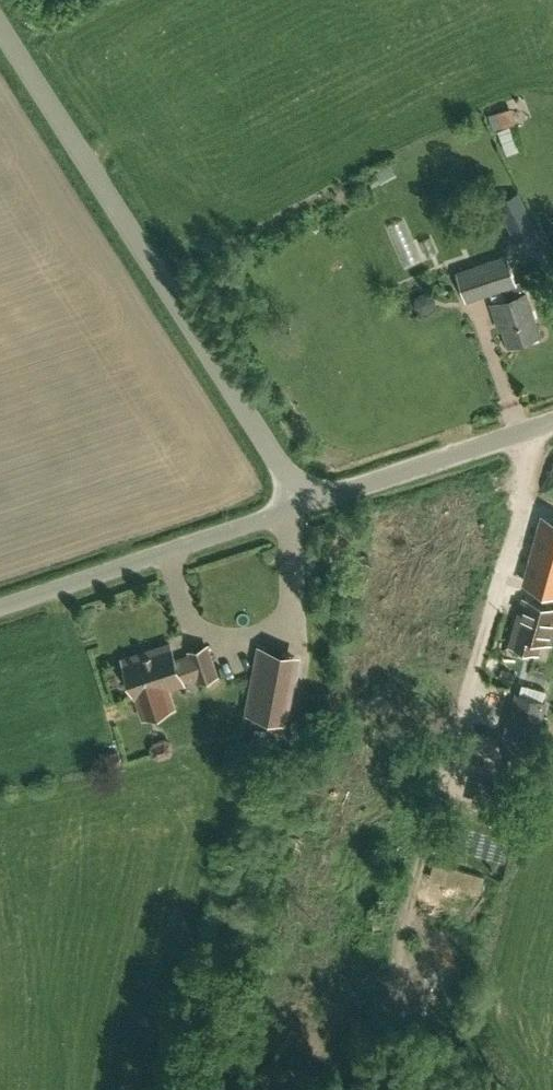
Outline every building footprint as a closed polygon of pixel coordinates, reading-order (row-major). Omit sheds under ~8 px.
[(496,203),(516,242),(539,229),(518,190),(496,203)] [(509,345),(541,334),(526,292),(525,293),(521,281),(516,283),(507,255),(457,271),(466,300),(503,288),(506,299),(492,304),(499,323),(502,322),(509,345)] [(527,582),(552,589),(552,520),(545,517),(527,582)] [(171,643),(124,659),(136,696),(137,695),(144,716),(174,706),(168,688),(184,683),(183,681),(198,676),(200,680),(217,674),(208,645),(190,651),(191,654),(176,659),(171,643)] [(289,653),(260,647),(247,712),(277,717),(289,653)] [(515,692),(499,747),(499,750),(531,759),(532,756),(547,700),(545,700),(521,693),(515,692)] [(117,747),(99,753),(102,766),(121,760),(117,747)]
